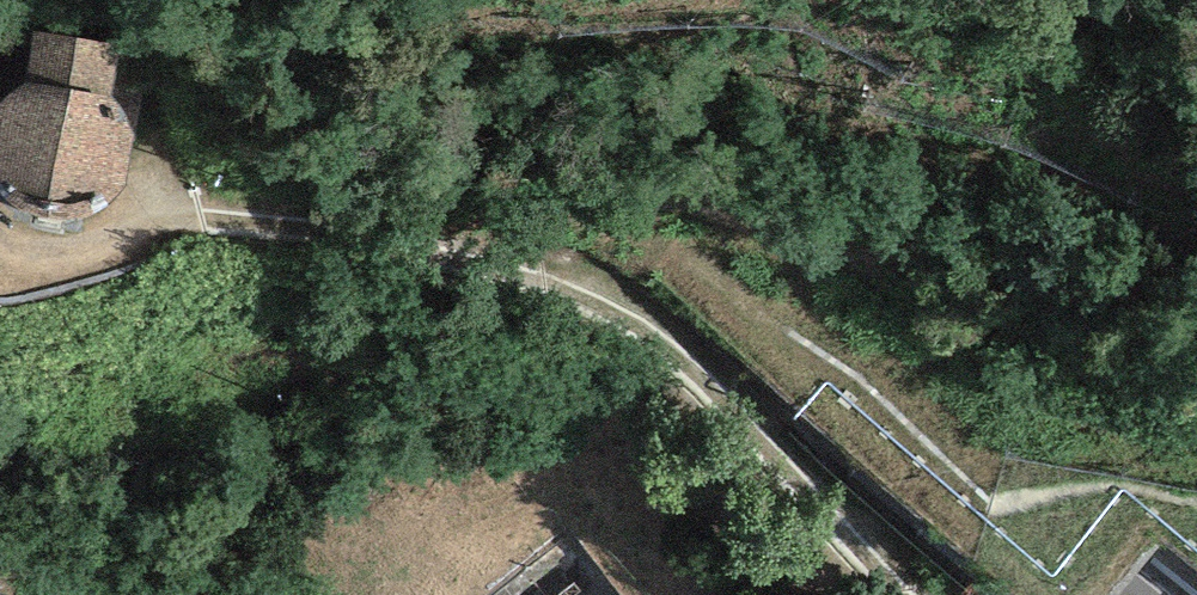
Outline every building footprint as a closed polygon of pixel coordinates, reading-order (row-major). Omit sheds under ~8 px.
[(36,89),(0,126),(0,208),(27,233),(68,240),(117,208),(130,124),(83,88),(36,89)]
